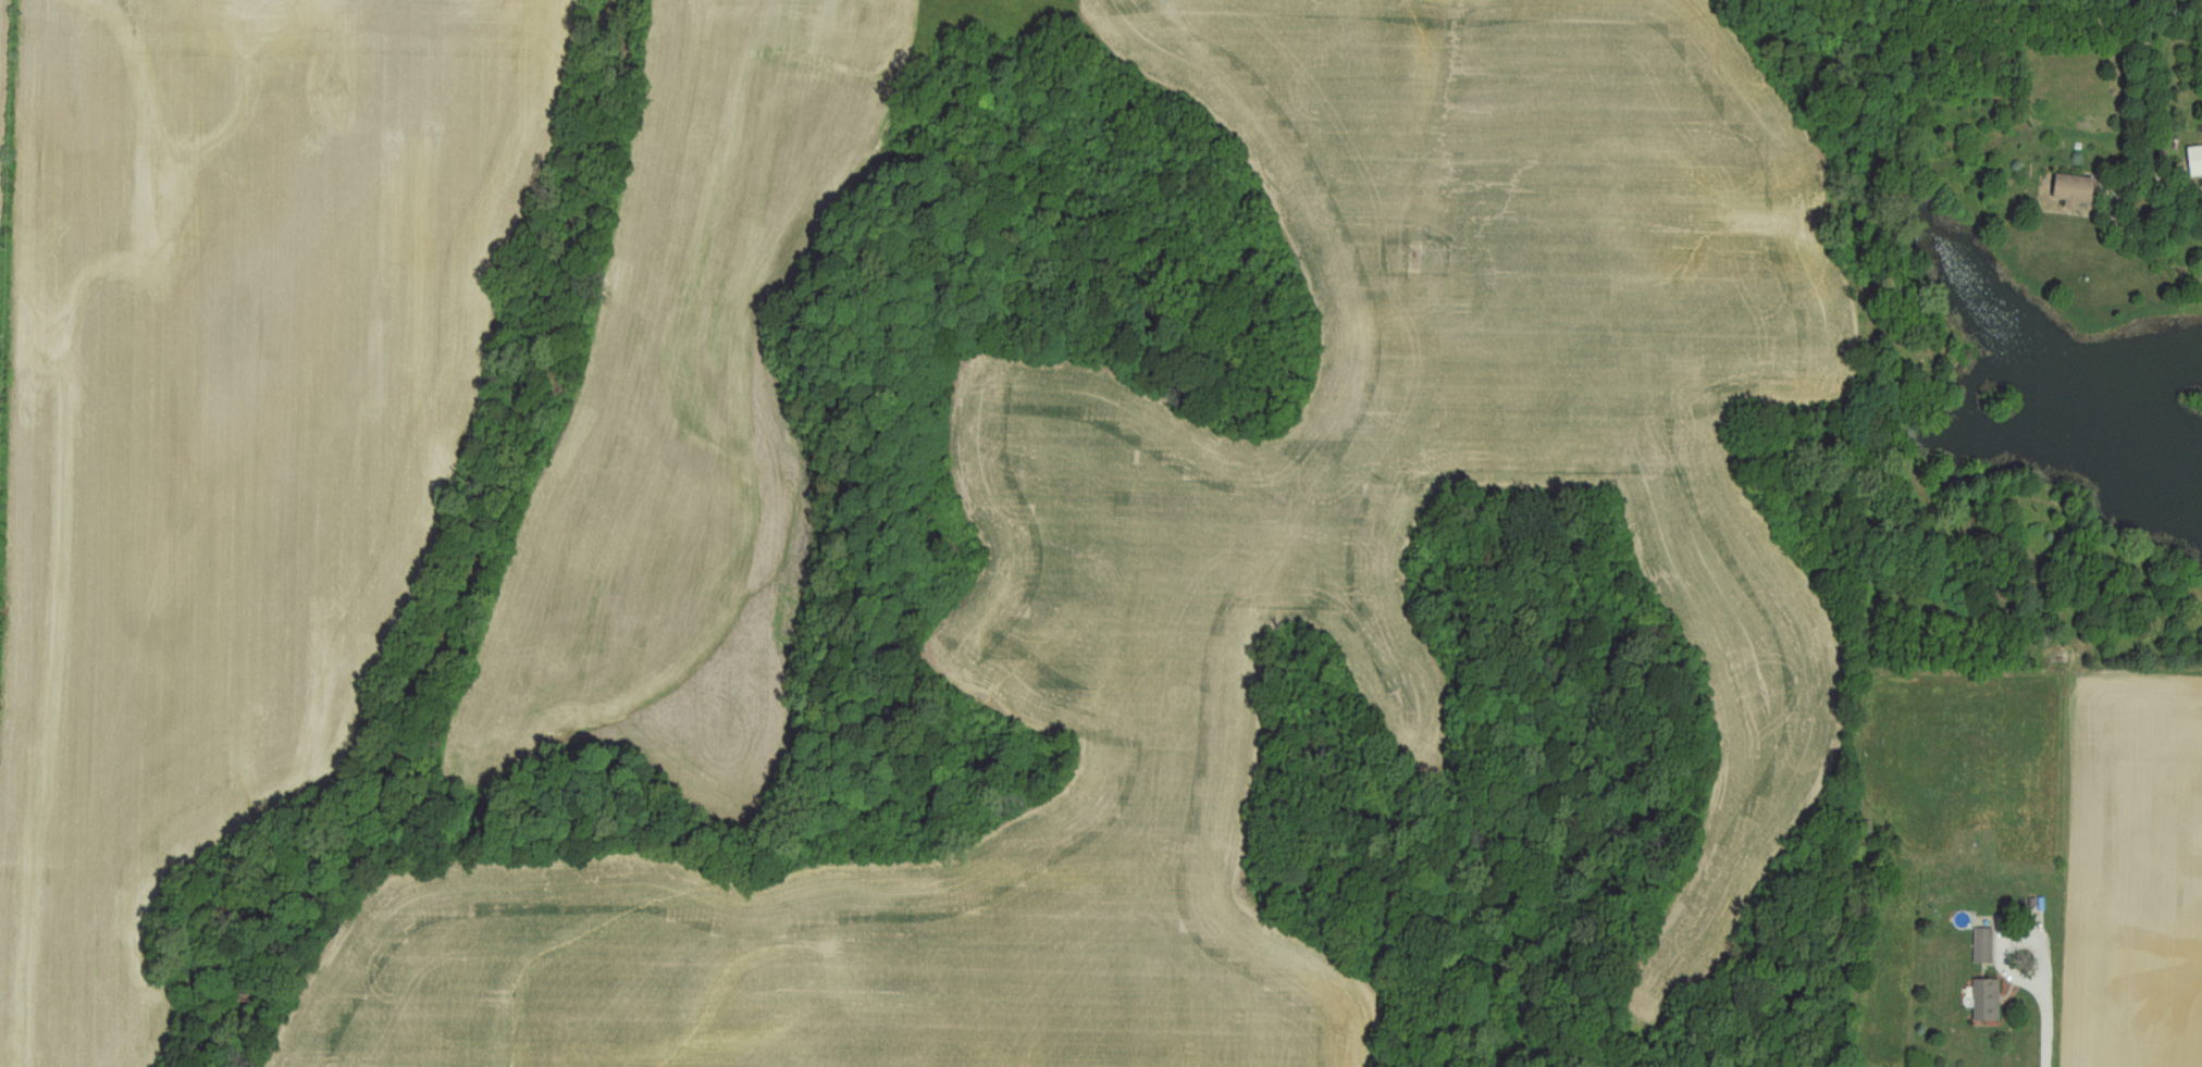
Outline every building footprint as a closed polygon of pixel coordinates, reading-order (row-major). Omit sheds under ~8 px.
[(2081,201),(2094,203),(2097,177),(2058,173),(2055,198),(2068,200),(2067,208),(2080,209),(2081,201)] [(1997,962),(1998,927),(1979,927),(1977,961),(1997,962)] [(1980,1019),(2006,1019),(2006,978),(1977,978),(1977,998),(1969,998),(1969,1006),(1980,1006),(1980,1019)]
